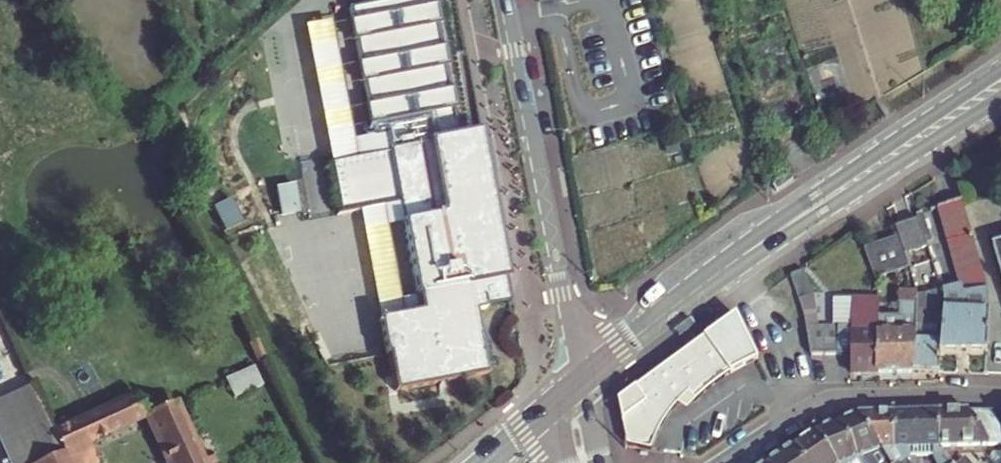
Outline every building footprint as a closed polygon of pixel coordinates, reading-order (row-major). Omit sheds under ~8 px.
[(415,283),(418,300),(402,303),(377,308),(376,308),(382,343),(384,343),(391,380),(485,362),(471,299),(505,291),(486,193),(470,196),(451,98),(454,97),(450,76),(447,76),(443,56),(446,55),(442,34),(438,34),(434,14),(438,13),(436,4),(433,5),(432,0),(392,0),(348,9),(350,21),(347,22),(349,30),(352,30),(356,50),(353,51),(357,72),(360,72),(364,92),(361,93),(365,113),(368,114),(371,125),(383,123),(386,140),(327,151),(337,203),(356,200),(396,192),(400,211),(407,249),(414,283),(415,283)] [(324,27),(341,118),(365,113),(361,93),(364,92),(360,72),(357,72),(353,51),(356,50),(352,30),(349,30),(347,22),(324,27)] [(280,185),(285,213),(304,210),(299,182),(280,185)] [(396,192),(356,200),(377,308),(402,303),(407,249),(400,211),(396,192)] [(940,290),(940,316),(986,319),(986,293),(960,203),(938,210),(956,273),(935,276),(940,290)] [(899,241),(904,258),(927,250),(918,223),(895,231),(899,241)] [(990,235),(1000,269),(1000,232),(990,235)] [(904,258),(899,241),(864,252),(874,281),(908,269),(904,258)] [(806,270),(792,274),(802,305),(805,324),(818,323),(816,304),(806,270)] [(940,290),(935,276),(911,279),(915,289),(913,367),(939,368),(939,347),(940,316),(940,290)] [(876,308),(876,324),(878,367),(913,367),(915,289),(897,289),(896,308),(876,308)] [(832,296),(832,322),(836,322),(836,349),(850,348),(849,298),(849,296),(832,296)] [(876,296),(849,298),(850,348),(850,366),(878,367),(876,324),(876,308),(876,296)] [(736,315),(619,400),(626,446),(648,450),(660,428),(677,406),(686,398),(697,402),(713,387),(731,372),(758,360),(736,315)] [(986,319),(940,316),(939,347),(986,347),(986,319)] [(832,322),(822,323),(823,350),(836,349),(836,322),(832,322)] [(818,323),(805,324),(810,350),(823,350),(822,323),(818,323)] [(254,366),(226,378),(234,398),(262,385),(254,366)] [(7,462),(39,462),(62,452),(53,432),(31,385),(0,399),(0,448),(7,462)] [(212,457),(201,462),(173,403),(147,415),(136,395),(53,432),(62,452),(39,462),(69,462),(65,454),(88,443),(146,416),(168,462),(214,462),(212,457)] [(973,406),(936,408),(937,441),(1000,438),(997,419),(990,407),(973,406)] [(1000,425),(1000,408),(990,407),(997,419),(1000,425)] [(892,410),(894,440),(907,454),(930,450),(938,462),(955,462),(954,462),(937,441),(936,408),(892,410)] [(892,410),(856,412),(892,459),(893,462),(915,462),(907,454),(894,440),(892,410)] [(835,420),(858,455),(864,462),(893,462),(892,459),(856,412),(835,420)] [(813,429),(836,462),(845,462),(858,455),(835,420),(813,429)] [(806,462),(836,462),(813,429),(792,442),(806,462)] [(764,462),(806,462),(792,442),(763,461),(764,462)] [(65,454),(69,462),(97,462),(88,443),(65,454)] [(954,462),(955,462),(971,462),(964,454),(954,462)] [(858,455),(845,462),(864,462),(858,455)]
